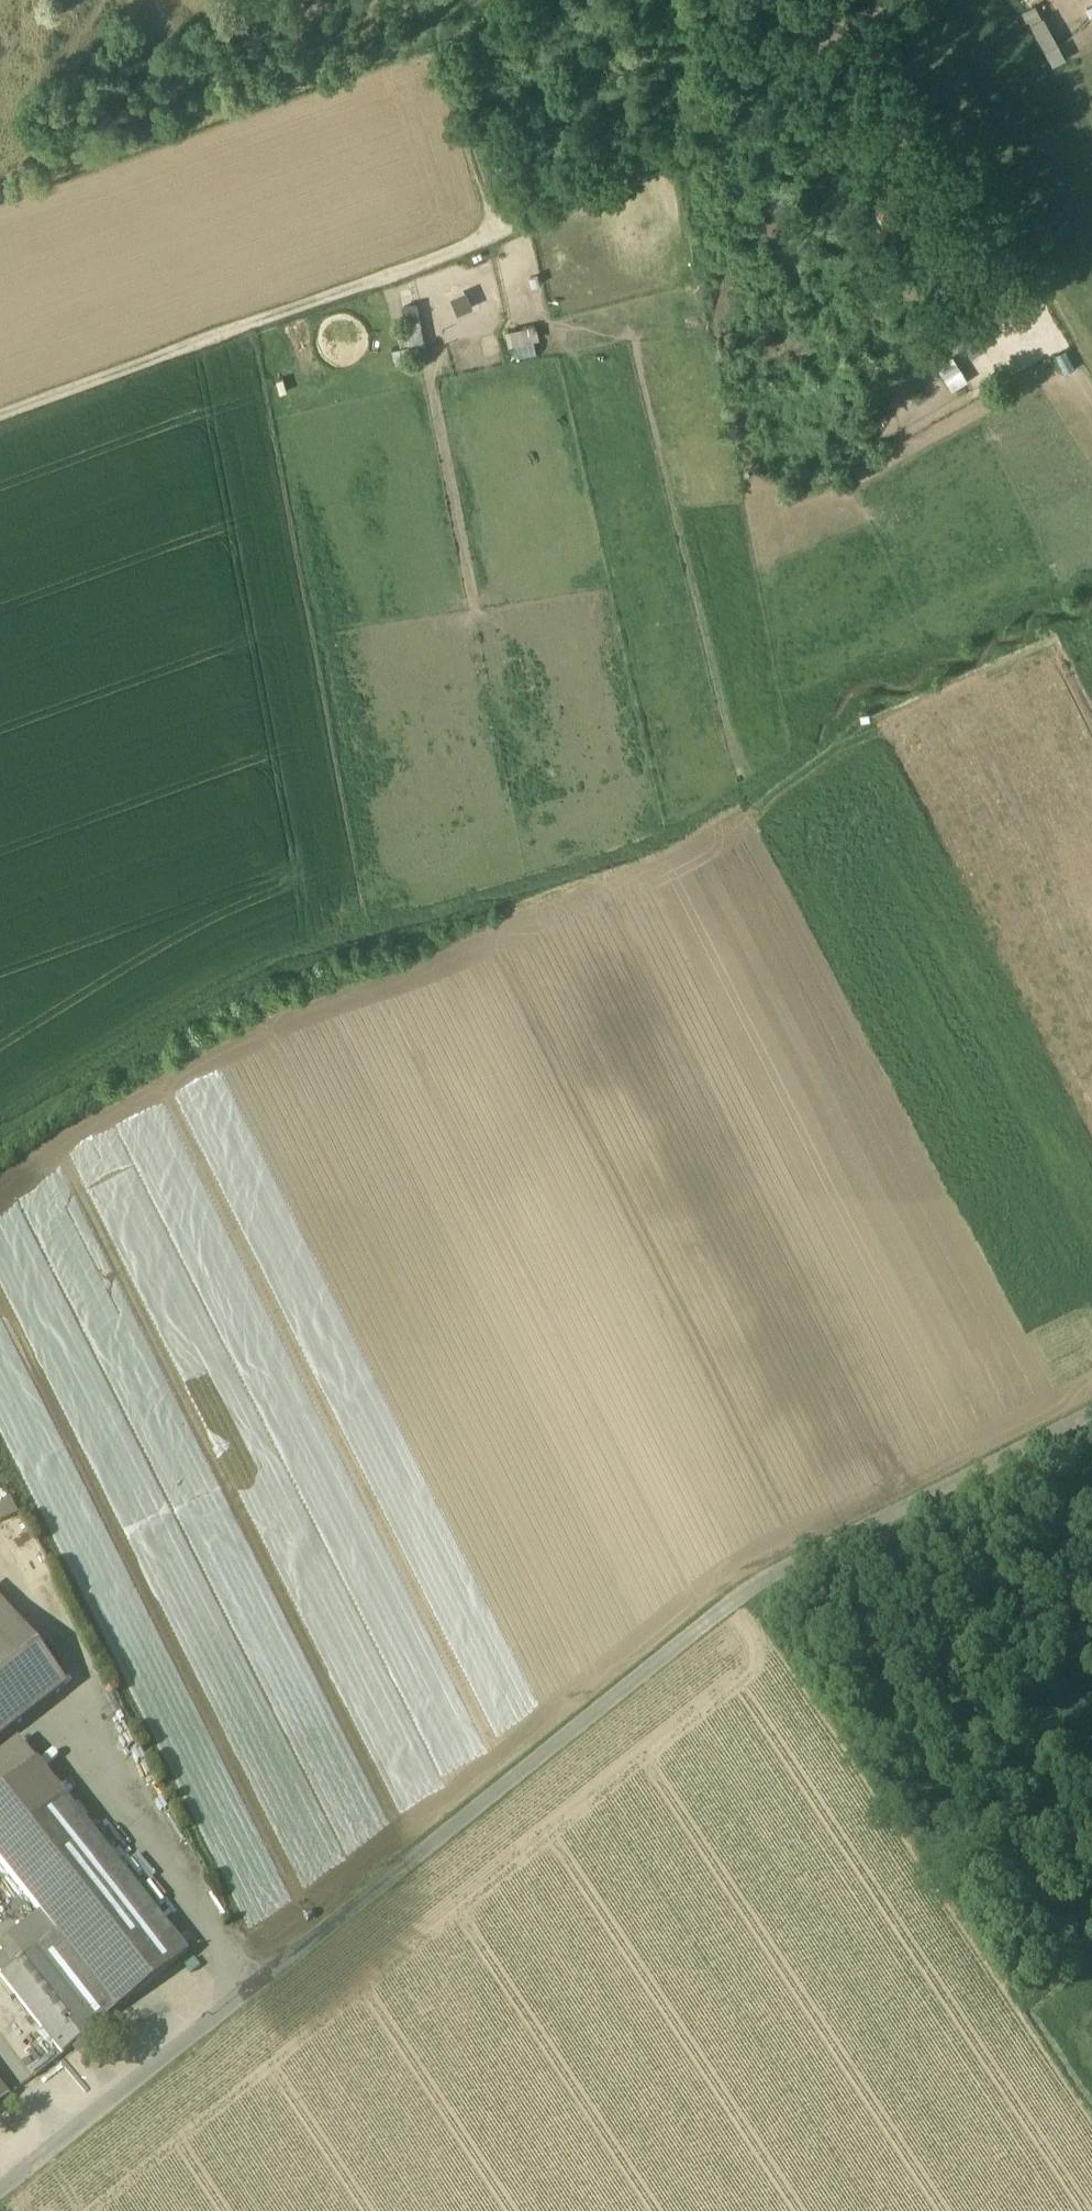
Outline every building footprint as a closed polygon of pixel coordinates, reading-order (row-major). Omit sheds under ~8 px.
[(1064,57),(1047,24),(1036,30),(1052,62),(1064,57)] [(410,341),(424,340),(421,311),(408,313),(410,341)] [(513,351),(539,349),(537,325),(511,327),(513,351)] [(939,365),(954,387),(968,377),(954,355),(939,365)] [(0,1506),(0,1522),(18,1512),(11,1500),(0,1506)] [(64,1688),(0,1607),(0,1738),(64,1688)] [(64,1800),(0,1850),(0,1862),(41,1915),(0,1947),(0,1952),(4,1957),(13,1969),(1,1978),(63,2056),(98,2028),(97,2027),(187,1956),(64,1800)] [(0,1960),(0,1976),(1,1978),(13,1969),(4,1957),(0,1960)] [(9,2099),(0,2087),(0,2106),(9,2099)]
